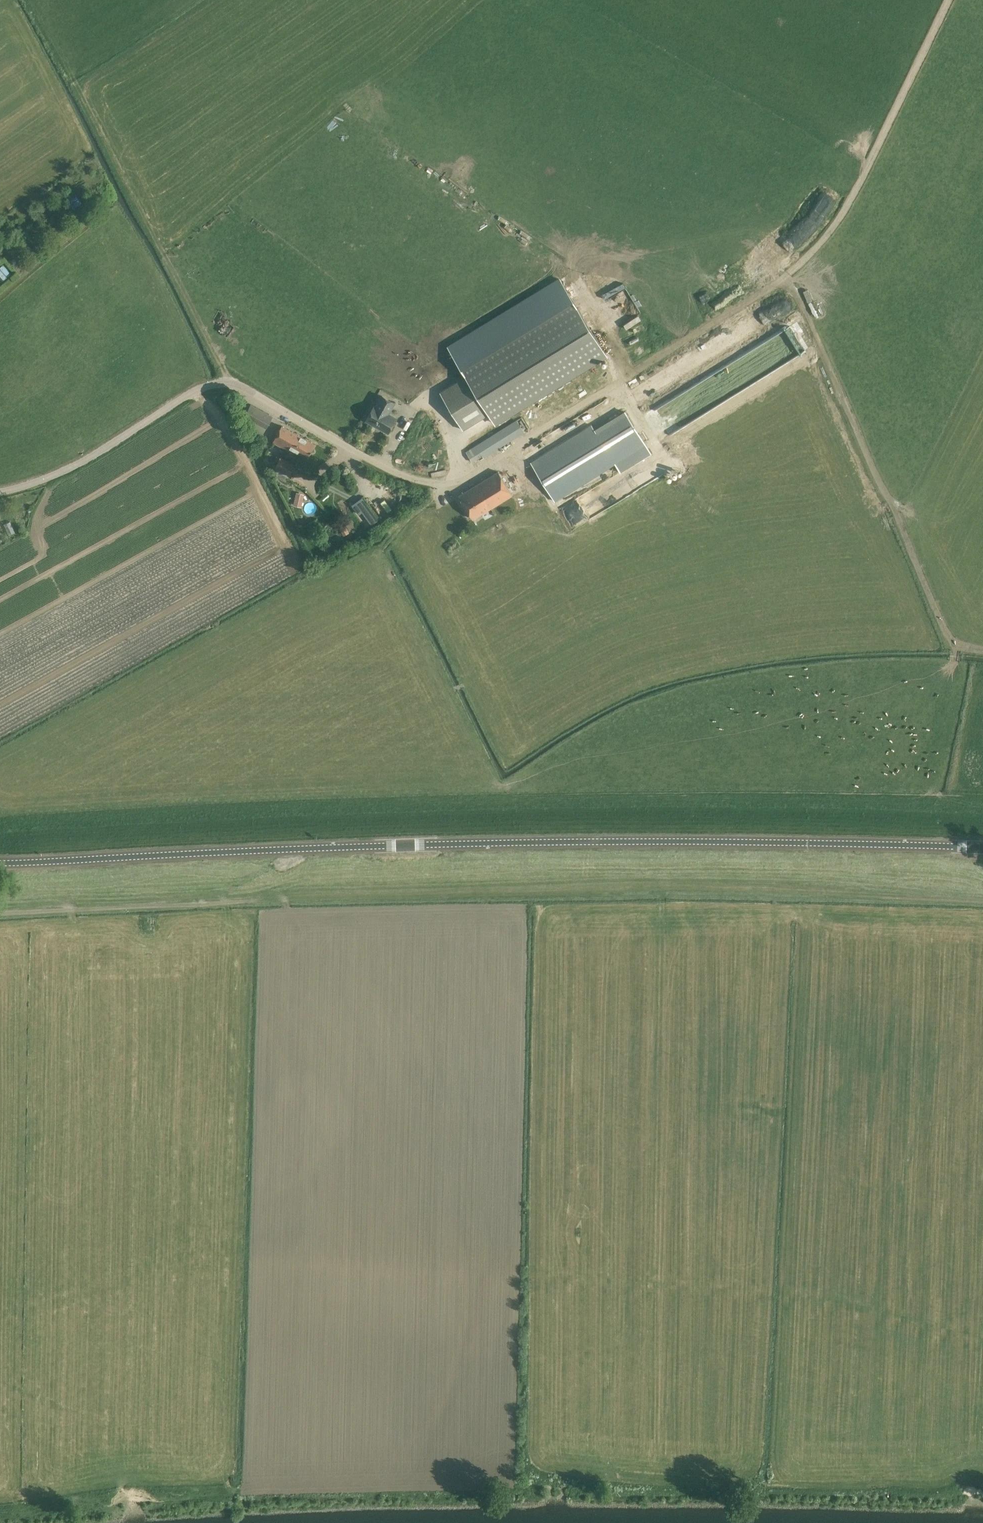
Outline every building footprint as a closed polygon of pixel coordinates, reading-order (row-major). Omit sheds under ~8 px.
[(806,217),(800,232),(810,236),(816,222),(806,217)] [(465,376),(439,392),(463,430),(488,414),(495,426),(608,357),(571,297),(560,279),(448,347),(459,365),(460,368),(465,376)] [(227,320),(219,329),(226,335),(234,326),(227,320)] [(366,420),(388,432),(396,418),(388,413),(394,403),(382,396),(376,407),(374,406),(366,420)] [(243,417),(266,429),(273,416),(251,404),(243,417)] [(530,462),(555,502),(615,464),(620,473),(652,454),(625,411),(595,429),(591,424),(530,462)] [(465,451),(472,462),(482,456),(484,458),(524,433),(516,420),(465,451)] [(295,451),(307,457),(315,444),(282,426),(273,442),(294,453),(295,451)] [(295,464),(280,457),(271,474),(286,481),(295,464)] [(472,519),(512,494),(498,471),(458,496),(472,519)] [(296,492),(293,505),(301,507),(304,494),(296,492)] [(368,506),(361,510),(372,525),(379,520),(368,506)] [(344,524),(338,527),(343,535),(349,532),(344,524)]
